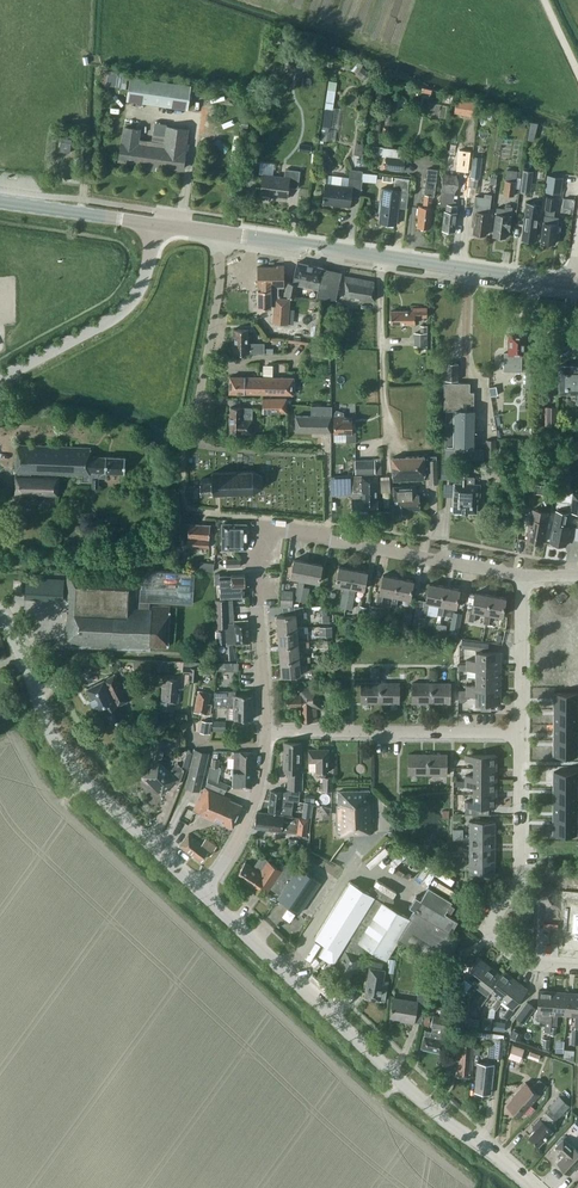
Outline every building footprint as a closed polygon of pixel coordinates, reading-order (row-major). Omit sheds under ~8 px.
[(308,73),(309,61),(298,60),(297,71),(308,73)] [(365,79),(370,73),(362,67),(357,73),(365,79)] [(127,100),(187,109),(190,85),(131,76),(127,100)] [(433,99),(444,98),(443,89),(433,90),(433,99)] [(466,114),(473,115),(476,101),(469,100),(466,114)] [(330,127),(332,110),(324,109),(322,126),(329,127),(330,127)] [(537,137),(539,126),(529,124),(527,136),(537,137)] [(119,159),(183,168),(185,152),(184,151),(187,129),(167,126),(165,143),(138,139),(140,129),(124,126),(122,142),(121,142),(119,159)] [(382,133),(382,132),(373,131),(371,146),(384,147),(385,133),(382,133)] [(61,136),(59,150),(70,152),(72,138),(61,136)] [(355,149),(362,151),(364,143),(356,142),(355,149)] [(310,152),(311,145),(299,143),(298,150),(310,152)] [(384,147),(384,155),(406,154),(406,146),(384,147)] [(403,170),(405,157),(387,155),(385,168),(403,170)] [(479,177),(481,165),(472,164),(470,176),(479,177)] [(428,168),(426,182),(435,183),(437,169),(428,168)] [(288,187),(297,188),(300,171),(285,169),(284,177),(263,174),(260,194),(271,195),(271,196),(287,198),(288,187)] [(325,183),(322,205),(349,209),(351,196),(360,197),(362,179),(361,178),(362,171),(350,169),(349,177),(347,186),(325,183)] [(503,194),(514,196),(516,177),(517,170),(507,169),(503,194)] [(520,191),(530,193),(533,171),(523,169),(520,191)] [(455,191),(458,187),(458,181),(456,175),(443,174),(440,205),(446,205),(445,211),(444,211),(442,230),(454,231),(455,223),(456,223),(457,212),(455,212),(456,205),(455,205),(456,200),(454,200),(455,191)] [(551,175),(547,175),(545,192),(559,194),(560,185),(550,184),(551,175)] [(378,212),(380,212),(379,222),(396,224),(400,191),(407,191),(409,178),(395,177),(394,189),(381,188),(378,212)] [(419,205),(418,214),(419,215),(418,227),(429,228),(430,219),(431,219),(433,207),(431,207),(432,195),(424,194),(423,206),(419,205)] [(559,226),(557,224),(558,217),(553,217),(554,210),(556,198),(555,197),(547,196),(545,209),(544,216),(543,222),(541,242),(554,243),(556,231),(557,231),(559,229),(559,226)] [(575,207),(576,197),(565,197),(564,206),(575,207)] [(521,239),(535,241),(540,204),(528,202),(527,210),(525,210),(521,239)] [(474,204),(471,226),(474,226),(473,233),(474,234),(476,235),(479,236),(481,234),(486,235),(489,206),(474,204)] [(511,215),(512,206),(505,206),(505,208),(497,207),(493,236),(498,236),(499,238),(503,239),(504,237),(506,237),(507,230),(509,230),(511,215)] [(287,282),(284,295),(288,296),(292,296),(296,297),(298,285),(315,288),(319,266),(297,262),(292,283),(287,282)] [(278,287),(284,287),(284,265),(277,265),(277,266),(257,267),(257,287),(258,287),(258,307),(271,307),(271,304),(273,305),(272,323),(288,324),(290,298),(291,299),(292,296),(288,296),(288,297),(279,297),(279,295),(278,295),(278,287)] [(342,271),(319,266),(315,288),(318,289),(316,298),(336,300),(342,271)] [(345,276),(346,295),(375,300),(373,282),(373,281),(345,276)] [(411,310),(391,310),(391,323),(415,323),(415,317),(427,317),(427,307),(411,307),(411,310)] [(322,317),(322,333),(331,334),(332,317),(322,317)] [(233,328),(233,353),(264,353),(264,342),(249,342),(249,328),(233,328)] [(414,345),(427,345),(427,333),(420,333),(414,333),(414,345)] [(525,335),(509,334),(509,352),(504,352),(503,371),(521,372),(522,355),(524,355),(525,335)] [(310,355),(327,357),(328,344),(311,342),(310,355)] [(446,380),(457,380),(458,363),(446,363),(446,380)] [(577,403),(577,365),(576,365),(576,363),(571,363),(571,365),(559,365),(559,393),(577,393),(577,403)] [(535,387),(536,372),(526,371),(525,386),(535,387)] [(229,392),(262,393),(262,377),(230,376),(229,392)] [(293,377),(262,377),(262,393),(293,393),(293,377)] [(469,383),(446,383),(444,409),(446,410),(445,458),(484,459),(484,448),(473,448),(474,409),(472,409),(473,396),(469,396),(469,383)] [(282,412),(287,412),(287,397),(281,397),(281,398),(263,398),(263,412),(282,412)] [(311,415),(296,415),(295,431),(330,431),(330,434),(331,434),(331,406),(312,406),(311,415)] [(556,406),(549,406),(545,406),(545,425),(556,425),(556,406)] [(230,432),(252,433),(252,407),(230,407),(230,432)] [(355,432),(352,432),(352,417),(344,417),(344,415),(344,413),(336,410),(334,413),(334,432),(346,432),(346,441),(348,441),(348,442),(355,441),(355,432)] [(485,456),(495,456),(496,440),(486,439),(485,456)] [(106,477),(107,471),(124,472),(125,457),(106,456),(90,455),(91,447),(17,444),(15,493),(58,495),(59,477),(31,475),(31,472),(83,475),(82,480),(93,481),(92,486),(98,486),(98,477),(106,477)] [(391,457),(393,480),(424,479),(424,473),(425,473),(424,455),(391,457)] [(355,459),(356,474),(375,473),(374,458),(355,459)] [(429,460),(429,484),(437,483),(436,460),(429,460)] [(441,478),(456,479),(457,465),(441,464),(441,478)] [(454,496),(453,511),(476,512),(477,498),(479,498),(480,483),(467,483),(468,468),(460,468),(460,483),(454,483),(453,496),(454,496)] [(212,488),(212,493),(253,492),(254,492),(254,491),(262,486),(262,485),(262,476),(262,475),(261,475),(253,471),(252,470),(252,471),(211,472),(212,477),(201,478),(202,489),(212,488)] [(351,498),(352,513),(378,512),(377,474),(331,476),(331,494),(361,493),(361,497),(351,498)] [(409,509),(419,509),(418,493),(416,493),(415,485),(393,486),(394,511),(409,510),(409,509)] [(524,505),(533,506),(535,492),(526,491),(524,505)] [(542,543),(548,512),(532,509),(527,540),(542,543)] [(563,524),(565,512),(556,510),(552,532),(550,542),(557,544),(557,545),(562,546),(563,545),(564,545),(567,534),(568,534),(569,529),(568,528),(569,526),(563,524)] [(189,523),(188,537),(187,546),(209,547),(210,525),(189,523)] [(222,549),(246,549),(246,523),(222,523),(222,549)] [(241,558),(226,558),(226,566),(241,566),(241,558)] [(295,599),(301,600),(303,586),(305,579),(308,562),(294,559),(290,576),(299,578),(295,599)] [(213,571),(214,563),(199,562),(199,569),(213,571)] [(322,564),(308,562),(305,579),(319,582),(322,564)] [(340,606),(346,607),(353,569),(339,566),(335,584),(344,585),(340,606)] [(68,573),(68,572),(66,600),(70,600),(70,611),(68,611),(65,645),(150,650),(150,645),(168,646),(170,606),(149,605),(150,601),(193,603),(195,572),(140,569),(139,577),(68,573)] [(367,571),(353,569),(346,607),(352,608),(356,587),(364,589),(367,571)] [(221,597),(244,596),(244,584),(245,584),(245,574),(220,575),(220,572),(214,573),(215,583),(220,583),(221,597)] [(383,593),(393,595),(395,595),(398,577),(383,574),(379,592),(378,592),(376,603),(381,604),(383,593)] [(398,577),(395,595),(393,595),(391,606),(396,607),(398,596),(410,598),(413,580),(398,577)] [(25,597),(63,600),(64,580),(26,578),(25,597)] [(429,602),(439,604),(441,604),(444,586),(429,583),(426,601),(424,600),(422,611),(426,612),(427,613),(429,602)] [(303,586),(301,600),(306,601),(309,587),(303,586)] [(444,586),(441,604),(439,604),(437,614),(442,615),(444,605),(456,607),(459,589),(444,586)] [(281,591),(280,605),(292,606),(293,592),(281,591)] [(475,611),(485,612),(487,613),(490,595),(475,592),(472,609),(470,609),(468,620),(473,621),(475,611)] [(490,595),(487,613),(485,612),(483,623),(488,624),(490,613),(502,616),(506,598),(490,595)] [(215,599),(216,614),(234,613),(233,605),(228,606),(228,599),(215,599)] [(418,600),(416,615),(426,617),(426,612),(422,611),(424,600),(418,600)] [(382,620),(384,607),(369,605),(367,617),(382,620)] [(360,606),(358,617),(365,619),(367,607),(360,606)] [(278,631),(297,629),(297,627),(296,618),(307,617),(306,611),(304,612),(295,612),(295,614),(277,615),(278,631)] [(458,636),(462,613),(453,611),(449,634),(458,636)] [(215,614),(216,630),(216,642),(227,641),(227,644),(232,644),(249,642),(247,619),(234,620),(234,613),(216,614),(215,614)] [(404,613),(402,627),(412,628),(414,615),(404,613)] [(414,629),(424,630),(426,617),(416,615),(414,629)] [(279,646),(298,644),(298,642),(297,632),(308,632),(307,626),(297,627),(297,629),(278,631),(279,646)] [(319,636),(332,635),(332,626),(319,626),(319,636)] [(36,640),(37,646),(61,642),(60,637),(36,640)] [(461,647),(488,650),(488,641),(462,639),(461,647)] [(298,642),(298,644),(279,646),(280,660),(299,659),(299,656),(298,647),(309,646),(309,641),(298,642)] [(236,647),(233,647),(232,644),(227,644),(229,660),(237,659),(236,647)] [(466,659),(466,664),(500,665),(500,652),(476,651),(476,659),(466,659)] [(299,659),(280,660),(281,675),(301,674),(300,662),(310,661),(310,656),(299,656),(299,659)] [(149,659),(134,658),(133,669),(149,670),(149,659)] [(171,668),(171,660),(161,660),(162,669),(171,668)] [(189,679),(198,680),(199,668),(200,662),(184,660),(183,673),(189,673),(189,679)] [(225,670),(225,662),(216,662),(216,670),(225,670)] [(476,670),(476,677),(500,677),(500,665),(466,664),(466,669),(476,670)] [(213,676),(213,668),(203,667),(203,675),(213,676)] [(93,703),(98,712),(98,713),(99,712),(105,709),(112,722),(123,717),(117,705),(127,700),(114,674),(87,687),(86,688),(86,689),(86,688),(91,698),(90,698),(93,703)] [(158,701),(158,705),(158,709),(172,710),(173,702),(178,703),(179,693),(177,692),(178,680),(178,679),(160,677),(160,685),(162,686),(161,701),(158,701)] [(466,685),(466,690),(500,690),(500,677),(476,677),(476,685),(466,685)] [(360,702),(380,702),(380,682),(361,682),(360,702)] [(380,682),(380,702),(400,703),(400,682),(380,682)] [(411,703),(431,703),(431,683),(412,682),(411,703)] [(451,683),(431,683),(431,703),(451,703),(451,683)] [(286,695),(287,707),(301,706),(302,722),(317,721),(317,720),(316,708),(320,708),(319,686),(300,687),(300,694),(286,695)] [(227,706),(227,710),(234,710),(234,706),(253,706),(253,694),(236,694),(236,689),(220,689),(220,690),(215,690),(214,705),(227,706)] [(194,711),(210,714),(211,703),(208,703),(210,693),(199,690),(194,711)] [(467,695),(475,695),(475,703),(481,703),(491,703),(500,703),(500,690),(466,690),(458,690),(458,701),(464,701),(467,699),(467,695)] [(553,709),(576,709),(576,702),(577,702),(577,693),(553,693),(553,709)] [(234,706),(234,710),(227,710),(227,718),(253,718),(253,706),(234,706)] [(553,724),(577,724),(577,716),(576,716),(576,709),(553,709),(553,724)] [(200,732),(210,733),(212,721),(202,720),(200,732)] [(213,730),(225,731),(226,720),(214,720),(213,730)] [(553,740),(575,740),(575,733),(577,733),(577,724),(553,724),(553,740)] [(151,747),(152,748),(154,748),(151,755),(152,757),(140,768),(154,782),(152,784),(161,793),(173,781),(179,783),(184,769),(177,762),(169,771),(158,760),(158,757),(160,758),(162,750),(160,750),(162,741),(154,738),(153,738),(152,739),(150,746),(151,747)] [(553,756),(577,756),(577,747),(575,747),(575,740),(553,740),(553,756)] [(288,788),(302,788),(302,767),(301,766),(301,742),(284,742),(284,767),(288,767),(288,788)] [(195,749),(185,787),(199,791),(209,752),(195,749)] [(316,771),(328,771),(329,749),(309,749),(309,762),(309,771),(316,771)] [(234,751),(234,767),(252,768),(252,751),(234,751)] [(408,774),(427,774),(428,754),(408,754),(408,774)] [(428,754),(427,774),(447,774),(447,754),(428,754)] [(474,760),(474,767),(496,768),(496,754),(474,754),(465,754),(465,760),(474,760)] [(218,767),(212,766),(210,766),(208,776),(208,775),(206,785),(223,792),(227,784),(218,780),(220,767),(218,767)] [(252,768),(234,767),(233,786),(251,786),(251,784),(252,768)] [(496,781),(496,768),(474,767),(474,775),(465,775),(465,780),(496,781)] [(553,787),(576,787),(576,780),(577,780),(577,771),(553,771),(553,787)] [(322,790),(332,790),(333,777),(323,776),(322,790)] [(474,786),(474,793),(496,793),(496,781),(465,780),(465,786),(474,786)] [(230,799),(231,798),(205,787),(202,792),(201,792),(193,810),(233,827),(242,804),(230,799)] [(553,803),(577,803),(577,795),(576,795),(576,787),(553,787),(553,803)] [(269,811),(291,814),(293,800),(282,798),(283,791),(271,790),(269,811)] [(338,805),(337,805),(338,833),(373,832),(373,805),(373,794),(369,794),(369,790),(338,791),(338,805)] [(496,793),(474,793),(474,801),(465,801),(465,806),(473,806),(473,807),(476,807),(496,807),(496,793)] [(302,816),(310,817),(312,802),(304,801),(302,816)] [(553,818),(576,818),(575,811),(577,811),(577,803),(553,803),(553,818)] [(476,814),(476,807),(473,807),(473,806),(465,806),(465,814),(476,814)] [(273,829),(274,830),(278,831),(280,830),(282,830),(284,815),(260,811),(257,811),(254,827),(273,829)] [(299,816),(297,832),(297,833),(307,834),(309,818),(299,816)] [(553,834),(577,834),(577,826),(576,826),(576,818),(553,818),(553,834)] [(469,821),(469,834),(495,834),(495,821),(469,821)] [(202,843),(189,833),(179,845),(193,855),(194,854),(201,860),(208,851),(211,854),(216,846),(206,838),(202,843)] [(469,834),(469,847),(495,847),(495,834),(469,834)] [(495,859),(495,847),(469,847),(469,859),(495,859)] [(270,887),(280,894),(296,870),(286,863),(282,869),(261,855),(253,867),(245,861),(235,876),(250,886),(249,887),(264,896),(270,887)] [(495,859),(469,859),(469,873),(495,873),(495,859)] [(296,870),(280,894),(278,897),(300,912),(320,882),(298,867),(296,870)] [(373,888),(370,893),(350,881),(316,937),(326,944),(320,954),(338,953),(342,955),(333,971),(347,980),(368,947),(386,959),(399,939),(411,919),(408,917),(390,906),(393,900),(392,898),(376,887),(373,888)] [(420,898),(416,895),(409,905),(414,908),(408,917),(411,919),(399,939),(432,960),(438,952),(452,960),(455,935),(450,932),(458,920),(445,912),(447,908),(451,911),(455,905),(451,902),(452,900),(428,885),(420,898)] [(460,967),(466,971),(475,960),(469,955),(460,967)] [(470,996),(477,986),(475,984),(490,965),(478,956),(475,960),(466,971),(463,975),(473,983),(466,992),(470,996)] [(424,957),(419,980),(430,983),(434,962),(424,957)] [(380,999),(380,998),(385,999),(387,989),(388,980),(383,980),(385,969),(382,969),(383,963),(372,961),(371,967),(370,967),(365,996),(380,999)] [(489,989),(501,974),(490,965),(475,984),(477,986),(484,991),(477,1001),(481,1004),(489,995),(487,993),(490,990),(489,989)] [(496,1009),(503,1000),(501,998),(515,979),(504,970),(501,974),(489,989),(490,990),(498,996),(491,1006),(496,1009)] [(515,979),(501,998),(503,1000),(510,1005),(503,1015),(507,1018),(515,1009),(513,1007),(527,988),(515,979)] [(553,991),(539,990),(537,1019),(545,1020),(545,1030),(551,1030),(551,1024),(553,991)] [(568,992),(553,991),(551,1024),(557,1025),(557,1014),(566,1015),(568,992)] [(568,992),(566,1015),(575,1015),(574,1026),(577,1026),(577,993),(568,992)] [(418,993),(416,1001),(394,997),(390,1016),(406,1019),(406,1020),(414,1022),(416,1011),(423,1012),(426,994),(418,993)] [(534,1007),(527,1002),(515,1017),(523,1023),(534,1007)] [(448,1017),(433,1014),(431,1026),(433,1026),(431,1031),(425,1030),(422,1047),(442,1052),(446,1034),(448,1017)] [(465,1025),(466,1017),(457,1016),(456,1024),(465,1025)] [(484,1017),(482,1027),(491,1029),(493,1018),(484,1017)] [(472,1019),(470,1026),(477,1028),(479,1021),(472,1019)] [(504,1031),(505,1022),(494,1021),(493,1029),(504,1031)] [(495,1044),(494,1057),(501,1058),(503,1038),(489,1036),(488,1044),(495,1044)] [(474,1045),(466,1044),(453,1042),(451,1057),(458,1058),(457,1064),(456,1075),(472,1077),(474,1045)] [(508,1057),(520,1061),(525,1048),(513,1044),(508,1057)] [(530,1050),(528,1057),(538,1060),(540,1054),(530,1050)] [(474,1091),(491,1093),(494,1063),(477,1061),(474,1091)] [(531,1087),(525,1082),(512,1097),(513,1097),(507,1104),(520,1115),(547,1084),(539,1078),(531,1087)] [(535,1129),(529,1136),(539,1145),(552,1130),(549,1127),(570,1104),(559,1095),(548,1106),(550,1108),(546,1113),(546,1112),(540,1119),(540,1118),(532,1126),(535,1129)] [(555,1147),(564,1155),(557,1162),(570,1173),(577,1164),(577,1151),(572,1146),(563,1138),(555,1147)]
